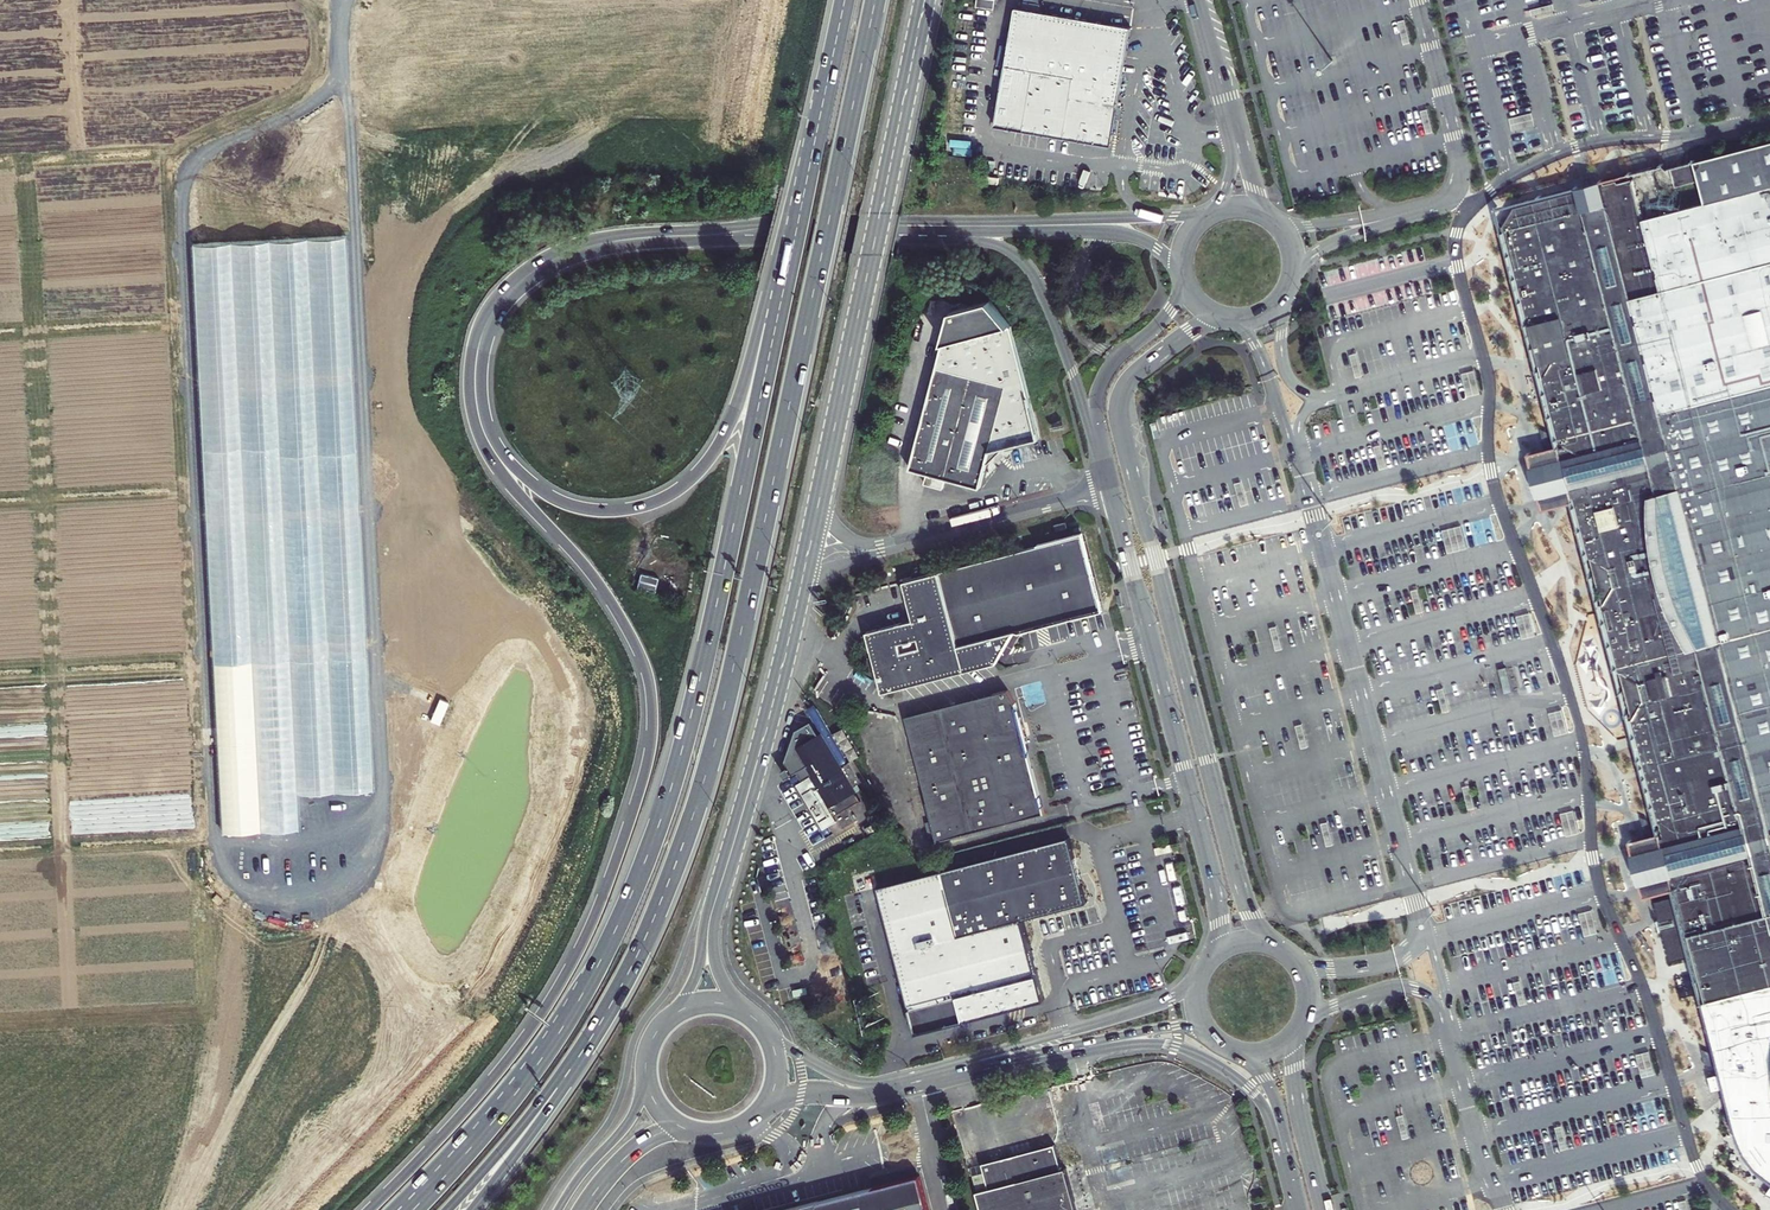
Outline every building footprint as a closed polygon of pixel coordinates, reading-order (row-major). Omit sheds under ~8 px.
[(1128,31),(1133,6),(1122,4),(1118,29),(1128,31)] [(1531,17),(1554,11),(1553,5),(1530,10),(1531,17)] [(1015,11),(1009,50),(1016,51),(1023,13),(1015,11)] [(1114,144),(1115,139),(1120,110),(1133,34),(1133,31),(1131,31),(1128,31),(1118,29),(1023,13),(1016,51),(1009,50),(995,128),(1113,148),(1114,144)] [(1410,44),(1404,20),(1397,22),(1403,45),(1410,44)] [(1127,111),(1120,110),(1115,139),(1122,140),(1127,111)] [(1433,133),(1427,110),(1420,111),(1426,135),(1433,133)] [(1510,131),(1535,126),(1533,113),(1507,119),(1510,131)] [(1711,1022),(1721,1069),(1723,1077),(1725,1085),(1736,1133),(1742,1148),(1748,1160),(1757,1171),(1768,1182),(1769,1183),(1769,143),(1754,147),(1693,162),(1704,204),(1642,219),(1641,215),(1631,176),(1615,180),(1615,178),(1599,182),(1598,179),(1586,182),(1576,184),(1577,187),(1512,204),(1500,222),(1514,274),(1529,336),(1535,358),(1538,368),(1547,405),(1552,423),(1554,433),(1557,442),(1559,450),(1533,457),(1540,485),(1547,513),(1573,507),(1577,524),(1581,540),(1587,560),(1593,585),(1595,591),(1600,610),(1612,653),(1619,677),(1622,690),(1625,700),(1627,707),(1634,734),(1637,743),(1644,768),(1646,776),(1652,799),(1656,812),(1662,835),(1629,844),(1636,872),(1644,901),(1677,893),(1679,898),(1661,902),(1676,962),(1694,957),(1696,965),(1703,993),(1705,1000),(1706,1005),(1710,1020),(1711,1022)] [(951,316),(941,351),(1012,330),(990,307),(951,316)] [(1012,330),(941,351),(909,474),(926,479),(923,490),(939,494),(942,483),(977,493),(984,467),(988,468),(1000,448),(1037,437),(1028,401),(1012,330)] [(1357,351),(1349,353),(1356,379),(1364,377),(1357,351)] [(1480,394),(1474,369),(1462,372),(1467,397),(1480,394)] [(1387,469),(1381,445),(1374,447),(1380,471),(1387,469)] [(1247,505),(1241,481),(1234,483),(1240,506),(1247,505)] [(1066,523),(1054,526),(1056,532),(1068,529),(1066,523)] [(1467,550),(1460,525),(1441,531),(1447,555),(1467,550)] [(1081,533),(998,553),(1016,626),(1099,606),(1081,533)] [(911,619),(865,631),(880,688),(994,660),(1016,626),(998,553),(901,578),(911,619)] [(643,573),(641,586),(659,589),(661,576),(643,573)] [(1418,587),(1410,590),(1413,602),(1416,615),(1417,616),(1425,614),(1422,601),(1418,587)] [(1535,637),(1529,612),(1517,615),(1523,640),(1535,637)] [(1283,650),(1277,626),(1270,628),(1276,652),(1283,650)] [(1506,668),(1497,670),(1504,694),(1512,692),(1506,668)] [(1444,686),(1436,688),(1443,714),(1450,712),(1444,686)] [(1016,707),(994,695),(908,718),(939,842),(1044,815),(1016,707)] [(849,761),(815,706),(808,710),(823,734),(797,751),(789,756),(781,771),(789,774),(790,772),(793,769),(797,768),(799,769),(800,771),(792,775),(827,831),(834,826),(807,783),(814,779),(841,821),(847,832),(860,824),(852,811),(865,803),(856,789),(864,784),(851,763),(848,765),(847,762),(849,761)] [(1568,734),(1562,708),(1549,711),(1555,736),(1568,734)] [(1308,747),(1302,724),(1295,726),(1301,749),(1308,747)] [(1469,784),(1462,786),(1465,798),(1468,812),(1476,810),(1472,796),(1469,784)] [(1579,834),(1573,809),(1560,812),(1566,837),(1579,834)] [(929,821),(923,822),(927,839),(934,838),(929,821)] [(1334,845),(1328,822),(1321,823),(1327,847),(1334,845)] [(946,870),(876,888),(912,1033),(1040,1001),(1020,920),(1085,903),(1069,839),(946,870)] [(1594,908),(1579,912),(1586,939),(1601,935),(1594,908)] [(1526,1003),(1520,980),(1513,982),(1519,1005),(1526,1003)] [(1649,1050),(1642,1051),(1649,1078),(1655,1076),(1649,1050)] [(1649,1077),(1643,1053),(1636,1055),(1642,1078),(1649,1077)] [(1410,1138),(1403,1114),(1397,1116),(1403,1140),(1410,1138)] [(1569,1149),(1563,1126),(1556,1128),(1562,1151),(1569,1149)] [(1052,1142),(978,1161),(984,1185),(972,1188),(978,1209),(1072,1209),(1052,1142)] [(919,1176),(790,1209),(927,1209),(919,1176)] [(1679,1201),(1681,1209),(1688,1209),(1685,1199),(1679,1201)]
